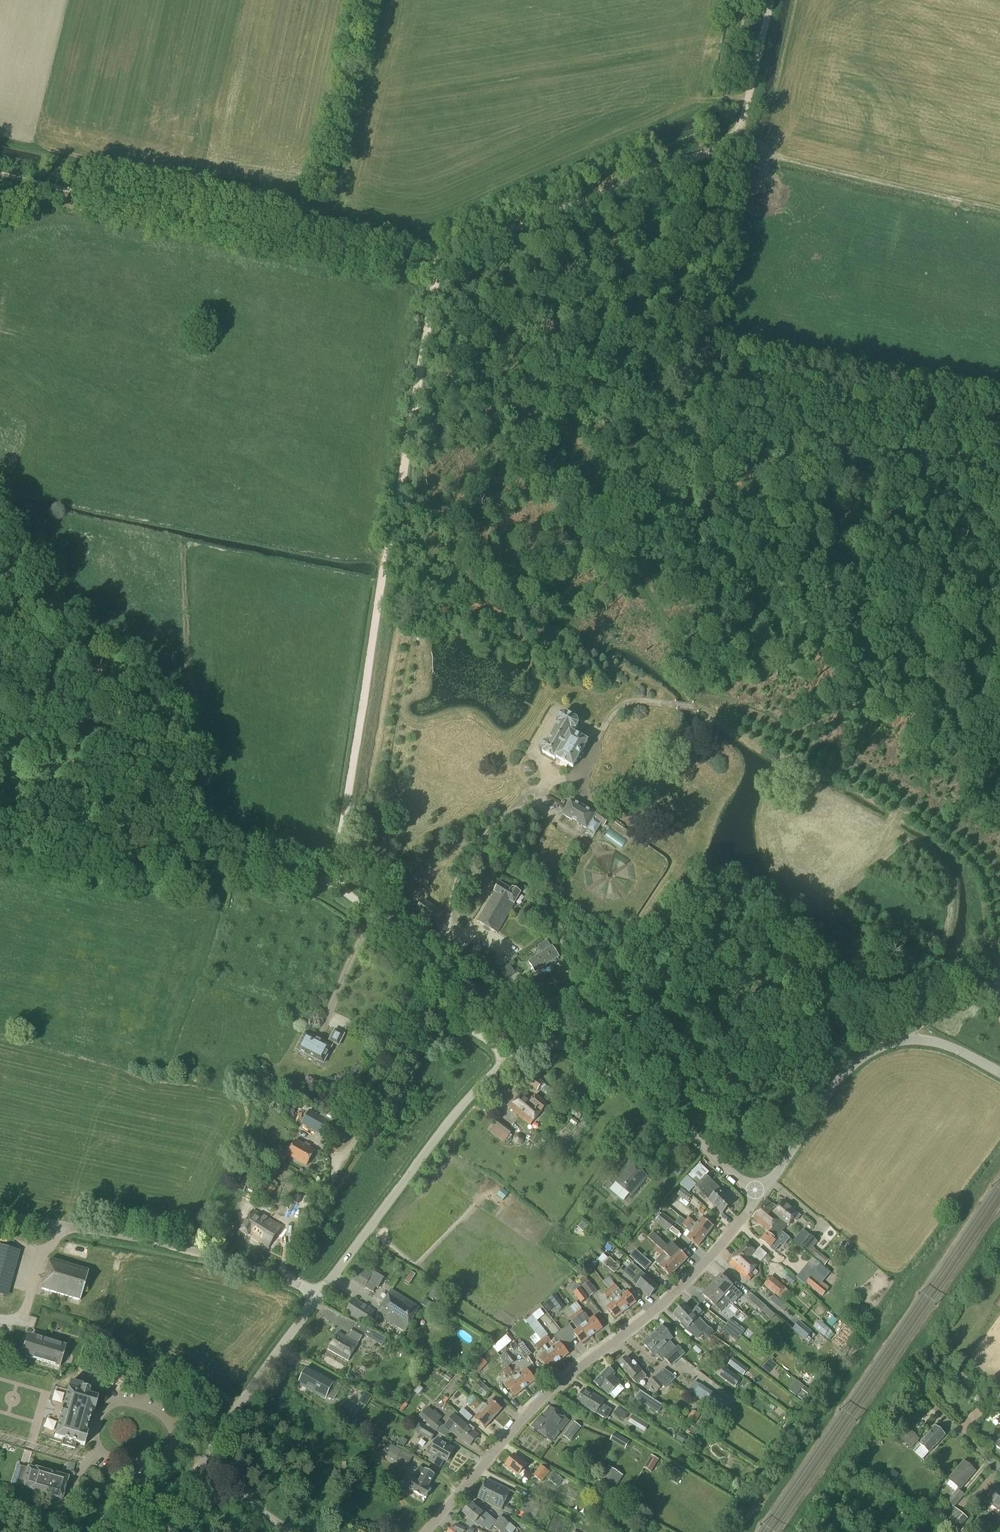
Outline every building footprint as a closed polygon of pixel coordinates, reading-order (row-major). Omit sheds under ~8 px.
[(542,748),(543,753),(555,760),(556,758),(573,767),(587,742),(567,732),(575,729),(578,725),(576,721),(565,715),(560,716),(558,720),(559,724),(549,743),(544,745),(542,748)] [(562,815),(587,830),(595,814),(570,800),(562,815)] [(597,811),(595,814),(587,830),(595,835),(600,826),(603,829),(610,818),(597,811)] [(619,842),(613,850),(632,864),(638,856),(619,842)] [(412,882),(426,888),(429,880),(415,875),(412,882)] [(477,922),(497,934),(521,893),(512,888),(511,891),(500,884),(477,922)] [(528,963),(535,973),(559,957),(552,948),(551,948),(547,941),(538,946),(543,953),(528,963)] [(550,971),(552,976),(567,968),(565,964),(550,971)] [(505,980),(514,973),(509,966),(500,972),(505,980)] [(540,977),(542,982),(552,977),(549,972),(540,977)] [(329,1041),(338,1045),(345,1031),(336,1026),(329,1041)] [(297,1050),(323,1063),(332,1046),(305,1033),(297,1050)] [(528,1083),(539,1091),(545,1083),(534,1075),(528,1083)] [(509,1107),(519,1116),(519,1117),(530,1126),(548,1105),(536,1095),(534,1098),(525,1091),(509,1107)] [(301,1125),(323,1137),(327,1130),(338,1137),(349,1118),(307,1108),(306,1110),(309,1112),(301,1125)] [(621,1130),(631,1137),(640,1124),(631,1117),(621,1130)] [(488,1131),(503,1144),(510,1135),(495,1122),(488,1131)] [(530,1139),(535,1143),(540,1136),(535,1133),(530,1139)] [(288,1155),(306,1166),(314,1151),(296,1141),(288,1155)] [(614,1180),(631,1195),(647,1177),(630,1162),(614,1180)] [(691,1171),(696,1176),(701,1180),(728,1208),(733,1202),(720,1189),(719,1190),(715,1186),(716,1185),(712,1180),(712,1181),(707,1175),(709,1172),(700,1163),(691,1171)] [(679,1166),(673,1172),(676,1174),(678,1176),(682,1171),(683,1170),(679,1166)] [(728,1208),(701,1180),(696,1176),(692,1181),(696,1185),(695,1186),(722,1213),(728,1208)] [(275,1189),(267,1184),(262,1193),(270,1198),(276,1189),(275,1189)] [(682,1198),(687,1201),(691,1196),(682,1189),(678,1195),(682,1198)] [(687,1201),(682,1198),(679,1202),(686,1207),(689,1203),(687,1201)] [(765,1216),(783,1231),(787,1225),(788,1226),(793,1219),(795,1220),(797,1220),(800,1217),(799,1214),(781,1200),(775,1208),(765,1200),(759,1208),(767,1214),(765,1216)] [(759,1208),(752,1217),(769,1231),(768,1233),(767,1232),(761,1240),(771,1247),(775,1251),(781,1243),(777,1240),(776,1240),(783,1231),(782,1231),(783,1231),(765,1216),(767,1214),(759,1208)] [(240,1231),(269,1248),(281,1226),(253,1210),(240,1231)] [(594,1216),(596,1229),(607,1228),(605,1214),(594,1216)] [(657,1221),(668,1229),(673,1223),(662,1214),(657,1221)] [(685,1221),(705,1237),(713,1226),(702,1218),(697,1225),(688,1218),(685,1221)] [(705,1237),(685,1221),(683,1225),(688,1229),(687,1229),(691,1232),(687,1238),(698,1247),(705,1237)] [(577,1227),(583,1232),(588,1227),(581,1222),(577,1227)] [(687,1258),(678,1249),(672,1243),(668,1248),(653,1232),(652,1232),(653,1233),(649,1238),(648,1237),(657,1246),(661,1250),(678,1267),(687,1258)] [(800,1245),(824,1265),(828,1260),(812,1248),(817,1242),(808,1235),(800,1245)] [(827,1239),(820,1249),(827,1254),(834,1244),(827,1239)] [(752,1256),(760,1262),(767,1255),(759,1248),(756,1252),(747,1244),(740,1252),(743,1255),(744,1255),(746,1257),(746,1256),(749,1259),(752,1256)] [(678,1267),(661,1250),(657,1246),(654,1249),(657,1253),(661,1256),(655,1261),(660,1266),(660,1267),(669,1276),(678,1267)] [(0,1248),(0,1280),(11,1283),(20,1254),(0,1248)] [(651,1264),(635,1250),(630,1257),(645,1271),(651,1264)] [(743,1255),(740,1252),(729,1265),(746,1279),(760,1262),(752,1256),(749,1259),(746,1256),(746,1257),(744,1255),(743,1255)] [(817,1269),(822,1264),(812,1256),(808,1261),(817,1269)] [(609,1259),(605,1264),(608,1266),(613,1271),(618,1266),(609,1258),(609,1259)] [(41,1289),(80,1300),(89,1271),(49,1259),(41,1289)] [(646,1276),(633,1264),(625,1273),(638,1285),(637,1286),(649,1297),(658,1287),(646,1276)] [(353,1283),(364,1289),(365,1287),(373,1292),(376,1287),(378,1288),(384,1278),(374,1273),(371,1277),(368,1275),(370,1271),(362,1267),(353,1283)] [(404,1281),(409,1284),(416,1275),(411,1272),(404,1281)] [(582,1287),(589,1282),(582,1273),(576,1278),(582,1287)] [(720,1276),(711,1285),(724,1297),(730,1302),(739,1292),(733,1287),(720,1276)] [(765,1285),(782,1300),(789,1292),(772,1277),(765,1285)] [(807,1283),(823,1296),(828,1290),(812,1277),(807,1283)] [(7,1297),(11,1283),(0,1280),(0,1295),(7,1297)] [(582,1287),(590,1297),(597,1292),(589,1282),(582,1287)] [(609,1289),(612,1293),(618,1289),(615,1285),(609,1289)] [(730,1302),(724,1297),(711,1285),(703,1295),(721,1311),(730,1302)] [(440,1291),(435,1287),(428,1297),(434,1300),(440,1291)] [(573,1294),(581,1304),(588,1299),(581,1288),(573,1294)] [(612,1293),(617,1300),(626,1311),(636,1303),(627,1292),(626,1293),(624,1291),(621,1293),(618,1288),(618,1289),(612,1293)] [(612,1293),(609,1289),(603,1294),(606,1297),(612,1293)] [(405,1331),(412,1319),(420,1308),(391,1290),(384,1302),(377,1313),(387,1319),(386,1320),(405,1331)] [(748,1299),(762,1312),(766,1307),(752,1295),(748,1299)] [(770,1300),(784,1312),(788,1307),(774,1295),(770,1300)] [(345,1312),(366,1325),(375,1312),(354,1298),(345,1312)] [(422,1305),(435,1313),(438,1308),(425,1300),(422,1305)] [(626,1311),(617,1300),(607,1307),(615,1318),(626,1311)] [(547,1309),(552,1305),(549,1301),(543,1305),(547,1309)] [(697,1328),(704,1332),(710,1336),(714,1333),(700,1318),(705,1314),(698,1306),(692,1311),(686,1304),(680,1310),(697,1328)] [(532,1315),(533,1316),(537,1321),(544,1315),(540,1309),(532,1315)] [(697,1328),(680,1310),(674,1315),(681,1323),(681,1325),(685,1330),(697,1339),(704,1332),(697,1328)] [(583,1325),(592,1336),(602,1328),(594,1317),(590,1320),(585,1313),(584,1314),(578,1318),(583,1325)] [(573,1323),(578,1318),(576,1315),(570,1319),(573,1323)] [(542,1341),(547,1337),(548,1335),(537,1321),(533,1316),(526,1321),(542,1341)] [(592,1336),(583,1325),(578,1318),(573,1323),(572,1323),(577,1330),(573,1333),(582,1344),(592,1336)] [(727,1324),(741,1336),(745,1331),(730,1319),(727,1324)] [(812,1328),(823,1337),(823,1336),(827,1340),(833,1333),(818,1321),(812,1328)] [(793,1329),(809,1343),(815,1336),(799,1322),(793,1329)] [(680,1357),(682,1358),(685,1355),(678,1346),(676,1348),(669,1341),(672,1339),(661,1327),(652,1335),(669,1354),(674,1350),(680,1357)] [(329,1349),(348,1361),(358,1344),(338,1332),(329,1349)] [(669,1354),(652,1335),(643,1343),(653,1355),(655,1354),(662,1361),(665,1359),(672,1367),(682,1358),(680,1357),(674,1350),(669,1354)] [(25,1357),(43,1362),(49,1342),(31,1337),(25,1357)] [(545,1344),(542,1341),(536,1345),(539,1349),(545,1344)] [(49,1342),(43,1362),(60,1367),(61,1364),(66,1347),(49,1342)] [(550,1351),(558,1362),(569,1354),(560,1343),(550,1351)] [(524,1345),(520,1348),(521,1350),(527,1357),(527,1358),(531,1354),(524,1345)] [(558,1362),(550,1351),(540,1359),(548,1370),(558,1362)] [(619,1364),(632,1379),(633,1379),(636,1382),(644,1375),(641,1371),(629,1357),(627,1358),(619,1364)] [(478,1373),(487,1363),(481,1358),(472,1368),(478,1373)] [(728,1364),(743,1376),(748,1369),(733,1358),(728,1364)] [(508,1367),(511,1371),(517,1366),(514,1363),(508,1367)] [(308,1366),(299,1381),(325,1396),(334,1381),(308,1366)] [(724,1367),(719,1374),(736,1386),(741,1379),(724,1367)] [(594,1382),(600,1388),(601,1388),(608,1395),(620,1383),(613,1376),(615,1374),(608,1368),(594,1382)] [(516,1377),(525,1388),(535,1380),(526,1369),(516,1377)] [(654,1378),(662,1386),(664,1389),(672,1382),(659,1373),(654,1378)] [(70,1381),(54,1438),(62,1440),(61,1446),(74,1450),(75,1444),(84,1446),(87,1434),(85,1433),(91,1411),(94,1411),(100,1390),(85,1386),(87,1381),(82,1380),(83,1377),(73,1374),(71,1382),(70,1381)] [(525,1388),(516,1377),(506,1385),(515,1396),(525,1388)] [(649,1381),(657,1390),(662,1386),(654,1378),(654,1377),(649,1381)] [(687,1392),(692,1395),(699,1385),(694,1381),(687,1392)] [(474,1389),(485,1398),(490,1392),(479,1382),(474,1389)] [(699,1385),(692,1395),(692,1396),(722,1417),(729,1406),(699,1385)] [(810,1391),(804,1387),(801,1390),(807,1395),(810,1391)] [(577,1401),(603,1418),(609,1408),(602,1404),(603,1401),(584,1389),(577,1401)] [(636,1399),(657,1413),(662,1406),(640,1392),(636,1399)] [(976,1407),(984,1416),(996,1405),(987,1396),(976,1407)] [(474,1402),(469,1398),(465,1403),(470,1407),(471,1405),(474,1402)] [(483,1409),(493,1419),(501,1410),(491,1400),(483,1409)] [(407,1405),(405,1403),(399,1410),(402,1412),(407,1405)] [(532,1426),(552,1442),(568,1421),(550,1407),(542,1417),(540,1416),(532,1426)] [(348,1408),(344,1413),(353,1418),(356,1413),(348,1408)] [(420,1417),(435,1431),(441,1425),(437,1422),(441,1418),(435,1413),(434,1414),(428,1408),(420,1417)] [(630,1414),(620,1408),(615,1415),(624,1422),(630,1414)] [(493,1419),(483,1409),(475,1418),(485,1428),(493,1419)] [(686,1421),(693,1425),(699,1415),(693,1411),(686,1421)] [(444,1427),(451,1433),(451,1432),(459,1438),(460,1437),(469,1445),(478,1435),(454,1415),(444,1427)] [(629,1423),(645,1433),(648,1427),(632,1417),(629,1423)] [(563,1435),(570,1441),(581,1428),(574,1422),(563,1435)] [(423,1426),(419,1433),(431,1440),(435,1433),(423,1426)] [(919,1444),(928,1452),(934,1446),(934,1447),(944,1435),(935,1426),(924,1438),(925,1438),(919,1444)] [(901,1440),(910,1449),(919,1439),(910,1430),(901,1440)] [(675,1439),(681,1443),(685,1437),(679,1433),(675,1439)] [(620,1445),(625,1448),(628,1441),(623,1438),(620,1445)] [(429,1461),(440,1468),(444,1460),(447,1461),(454,1450),(437,1440),(431,1452),(433,1453),(429,1461)] [(400,1454),(410,1460),(412,1457),(391,1446),(386,1455),(397,1461),(400,1454)] [(505,1465),(518,1475),(527,1464),(514,1454),(505,1465)] [(645,1467),(651,1471),(658,1460),(652,1456),(645,1467)] [(948,1480),(959,1489),(974,1470),(964,1462),(948,1480)] [(533,1475),(542,1482),(549,1473),(540,1466),(533,1475)] [(409,1489),(426,1498),(431,1489),(427,1487),(435,1475),(426,1469),(425,1470),(419,1467),(414,1476),(416,1478),(409,1489)] [(22,1487),(30,1489),(29,1490),(62,1500),(68,1478),(35,1469),(35,1470),(28,1468),(22,1487)] [(603,1483),(612,1489),(621,1475),(612,1469),(603,1483)] [(892,1483),(898,1475),(892,1470),(886,1478),(892,1483)] [(549,1479),(557,1486),(562,1479),(554,1472),(549,1479)] [(477,1498),(501,1509),(510,1490),(486,1479),(477,1498)] [(562,1490),(569,1482),(565,1479),(559,1487),(562,1490)] [(80,1482),(77,1490),(85,1493),(88,1485),(80,1482)] [(999,1512),(999,1487),(997,1485),(985,1500),(999,1512)] [(947,1501),(954,1507),(964,1494),(957,1489),(947,1501)] [(520,1511),(527,1515),(534,1502),(526,1498),(520,1511)] [(463,1513),(475,1523),(477,1520),(481,1524),(486,1518),(482,1514),(483,1514),(471,1503),(463,1513)] [(955,1531),(956,1531),(967,1518),(954,1507),(943,1521),(955,1531)] [(501,1531),(503,1531),(510,1524),(500,1516),(492,1525),(501,1531)] [(447,1531),(456,1531),(457,1531),(464,1531),(466,1527),(456,1523),(454,1528),(452,1526),(446,1531),(447,1531)]
